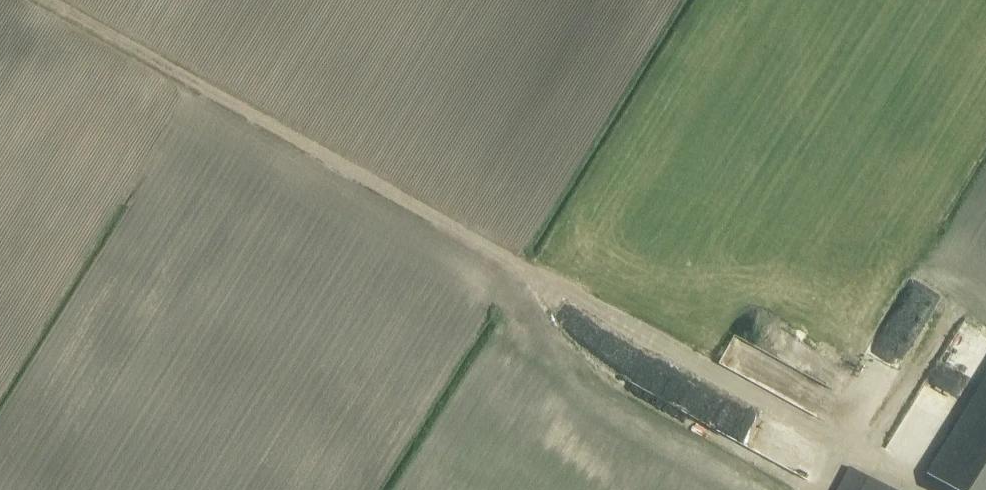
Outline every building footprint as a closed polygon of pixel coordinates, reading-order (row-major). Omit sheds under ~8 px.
[(926,473),(954,489),(985,489),(985,376),(926,473)] [(863,489),(886,489),(868,480),(863,489)]
